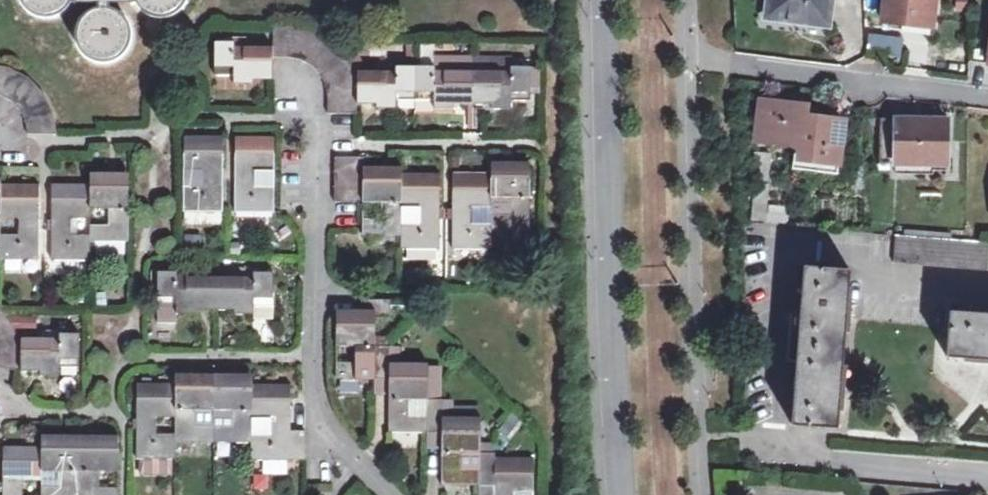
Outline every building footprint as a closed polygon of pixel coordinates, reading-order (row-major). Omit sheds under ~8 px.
[(79,0),(23,0),(23,1),(25,5),(28,8),(31,11),(35,14),(39,15),(44,16),(48,17),(55,16),(61,14),(67,10),(68,9),(71,5),(74,2),(79,1),(79,0)] [(131,1),(138,1),(139,4),(141,7),(144,11),(147,13),(149,15),(153,17),(155,17),(159,18),(161,19),(165,19),(168,18),(172,17),(174,17),(178,15),(179,13),(183,11),(187,6),(190,0),(131,0),(131,1)] [(792,16),(792,20),(829,26),(832,0),(769,0),(768,13),(792,16)] [(882,21),(901,23),(902,19),(933,22),(936,0),(885,0),(882,21)] [(109,8),(109,1),(96,1),(95,8),(90,10),(87,13),(83,16),(82,18),(81,20),(79,24),(76,30),(76,33),(76,39),(78,46),(80,50),(81,52),(84,55),(87,58),(90,60),(92,61),(98,63),(103,64),(109,64),(115,62),(119,60),(122,57),(127,52),(129,48),(131,45),(131,42),(132,38),(132,34),(131,27),(128,21),(126,18),(123,14),(119,12),(116,9),(109,8)] [(902,19),(901,23),(900,30),(931,34),(933,22),(902,19)] [(272,45),(272,55),(292,56),(299,57),(306,60),(310,62),(316,66),(321,47),(322,33),(309,29),(272,28),(272,45)] [(867,31),(865,53),(898,56),(900,34),(867,31)] [(358,100),(358,73),(354,73),(347,51),(331,34),(322,33),(321,47),(316,66),(320,73),(322,77),(325,85),(326,110),(358,111),(358,100)] [(232,45),(248,45),(248,37),(232,37),(232,40),(232,45)] [(232,45),(232,40),(215,40),(214,74),(233,75),(233,83),(253,83),(253,79),(253,69),(259,69),(260,65),(272,65),(272,55),(272,45),(248,45),(232,45)] [(457,55),(457,69),(473,69),(473,56),(457,55)] [(492,57),(473,56),(473,69),(492,70),(492,57)] [(397,68),(377,67),(359,66),(358,73),(358,100),(376,101),(376,104),(396,104),(397,97),(415,97),(416,62),(397,61),(397,68)] [(457,69),(455,69),(434,68),(434,62),(416,62),(415,97),(434,97),(434,104),(453,106),(454,102),(473,102),(473,69),(457,69)] [(511,70),(492,70),(473,69),(473,102),(493,102),(492,106),(511,106),(512,98),(531,98),(532,64),(511,64),(511,70)] [(0,94),(7,97),(12,101),(17,106),(21,111),(24,117),(26,120),(27,127),(28,133),(58,133),(54,110),(52,104),(50,99),(48,97),(45,91),(42,88),(39,84),(36,81),(32,78),(24,73),(12,68),(4,66),(0,65),(0,93),(0,94)] [(253,69),(253,79),(272,79),(272,65),(260,65),(259,69),(253,69)] [(764,102),(758,140),(803,146),(809,108),(764,102)] [(880,164),(948,166),(949,120),(882,119),(880,164)] [(202,186),(185,186),(185,209),(221,209),(221,181),(221,177),(218,177),(218,169),(222,169),(222,136),(185,135),(185,168),(202,169),(202,186)] [(237,178),(236,182),(236,209),(273,210),(273,187),(255,186),(255,169),(273,168),(274,136),(237,136),(236,169),(240,169),(240,178),(237,178)] [(363,196),(364,176),(364,163),(364,151),(336,151),(335,195),(363,196)] [(493,160),(492,173),(520,173),(521,169),(531,168),(531,160),(493,160)] [(401,171),(401,164),(364,163),(364,176),(389,177),(390,171),(401,171)] [(185,168),(185,186),(202,186),(202,169),(185,168)] [(520,173),(492,173),(492,197),(511,198),(510,214),(491,214),(491,223),(491,228),(530,229),(531,168),(521,169),(520,173)] [(91,170),(91,183),(116,183),(116,177),(128,176),(128,170),(91,170)] [(400,231),(400,221),(401,204),(401,171),(390,171),(389,177),(364,176),(363,196),(363,199),(379,199),(379,214),(363,214),(362,230),(400,231)] [(400,221),(400,231),(400,244),(439,245),(440,212),(440,205),(440,172),(401,171),(401,204),(416,204),(416,221),(400,221)] [(492,173),(455,172),(454,206),(454,211),(453,246),(491,246),(491,228),(491,223),(473,222),(474,205),(492,205),(492,197),(492,173)] [(116,183),(91,183),(91,206),(108,205),(108,222),(91,222),(91,232),(90,238),(128,238),(128,176),(116,177),(116,183)] [(0,183),(0,214),(0,216),(17,216),(16,231),(0,231),(0,243),(0,256),(39,257),(39,224),(40,182),(0,183)] [(91,183),(53,182),(52,216),(56,217),(56,223),(52,223),(51,257),(52,257),(83,257),(90,257),(90,238),(91,232),(73,232),(74,216),(91,216),(91,206),(91,183)] [(766,221),(766,212),(768,183),(754,182),(751,220),(766,221)] [(766,212),(766,221),(766,227),(785,228),(786,213),(766,212)] [(896,236),(894,263),(987,271),(987,243),(896,236)] [(209,257),(226,257),(227,247),(209,247),(209,257)] [(83,267),(83,257),(52,257),(52,267),(83,267)] [(805,266),(791,423),(839,427),(852,271),(805,266)] [(195,312),(195,308),(214,308),(233,308),(233,311),(253,311),(253,303),(271,304),(272,270),(253,269),(253,276),(234,275),(215,275),(195,275),(176,275),(176,269),(157,269),(156,302),(176,303),(176,311),(195,312)] [(360,315),(335,314),(334,338),(353,338),(353,355),(334,354),(333,371),(372,372),(374,372),(375,336),(376,310),(389,310),(389,299),(390,292),(360,291),(360,302),(360,315)] [(335,301),(335,314),(360,315),(360,302),(335,301)] [(176,303),(156,302),(155,320),(176,320),(176,311),(176,303)] [(21,367),(38,367),(39,371),(59,371),(59,362),(77,362),(77,328),(58,327),(58,334),(40,334),(21,334),(21,348),(19,338),(17,332),(15,327),(13,322),(10,317),(7,313),(4,308),(0,305),(0,362),(21,367)] [(987,358),(987,313),(951,309),(946,354),(987,358)] [(411,391),(426,391),(427,367),(402,366),(402,362),(387,361),(387,355),(388,344),(388,337),(375,336),(374,372),(387,372),(386,424),(426,425),(426,410),(410,409),(411,391)] [(388,344),(387,355),(398,355),(398,345),(388,344)] [(398,355),(387,355),(387,361),(402,362),(402,366),(427,367),(427,356),(398,355)] [(214,369),(177,369),(177,375),(188,375),(188,380),(214,380),(214,369)] [(253,375),(253,369),(214,369),(214,380),(239,380),(239,375),(253,375)] [(177,375),(177,380),(175,413),(175,430),(175,438),(212,438),(212,420),(197,419),(197,404),(213,404),(214,380),(188,380),(188,375),(177,375)] [(239,380),(214,380),(213,404),(231,404),(230,421),(212,420),(212,438),(251,439),(251,432),(251,414),(252,381),(253,375),(239,375),(239,380)] [(177,380),(138,379),(137,413),(142,413),(142,420),(137,420),(136,453),(175,454),(175,438),(175,430),(158,430),(159,413),(175,413),(177,380)] [(291,380),(252,381),(251,414),(268,414),(268,432),(251,432),(251,439),(250,455),(304,457),(305,425),(286,424),(286,418),(290,418),(291,380)] [(463,444),(478,444),(478,422),(459,421),(459,417),(440,416),(440,409),(440,391),(426,391),(426,410),(426,425),(440,425),(439,478),(477,479),(478,463),(462,462),(463,444)] [(459,421),(478,422),(478,411),(440,409),(440,416),(459,417),(459,421)] [(503,435),(515,421),(507,415),(495,429),(503,435)] [(43,429),(43,442),(65,442),(66,435),(80,435),(80,429),(43,429)] [(118,439),(118,430),(80,429),(80,435),(93,436),(94,439),(118,439)] [(43,463),(57,464),(57,480),(42,480),(42,490),(42,494),(79,494),(80,435),(66,435),(65,442),(43,442),(43,463)] [(80,435),(79,494),(117,494),(117,480),(101,480),(101,464),(118,464),(118,439),(94,439),(93,436),(80,435)] [(3,441),(2,474),(7,474),(8,481),(2,481),(2,494),(42,494),(42,490),(23,490),(24,473),(42,474),(43,463),(43,442),(3,441)] [(495,481),(531,481),(531,453),(494,452),(495,444),(478,444),(478,463),(477,479),(495,479),(495,481)] [(267,457),(265,471),(283,473),(284,459),(267,457)] [(495,481),(495,491),(498,491),(498,494),(517,494),(517,491),(531,491),(531,481),(495,481)]
